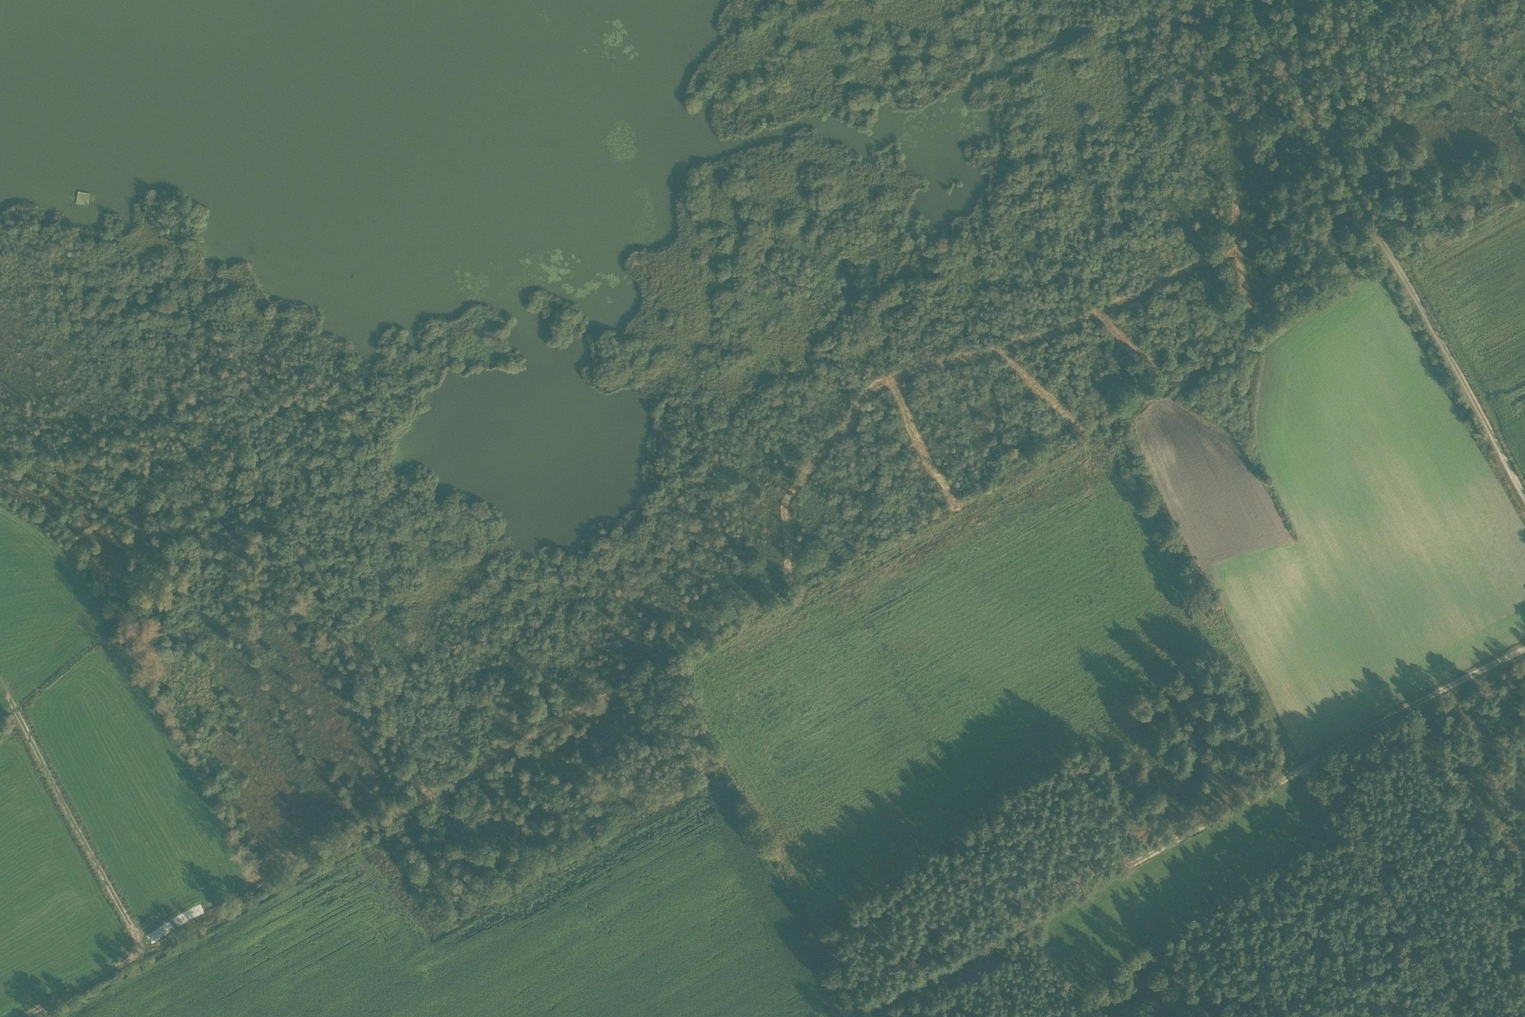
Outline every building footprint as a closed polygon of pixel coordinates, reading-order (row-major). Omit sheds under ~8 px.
[(163,936),(205,912),(201,903),(158,927),(163,936)]
